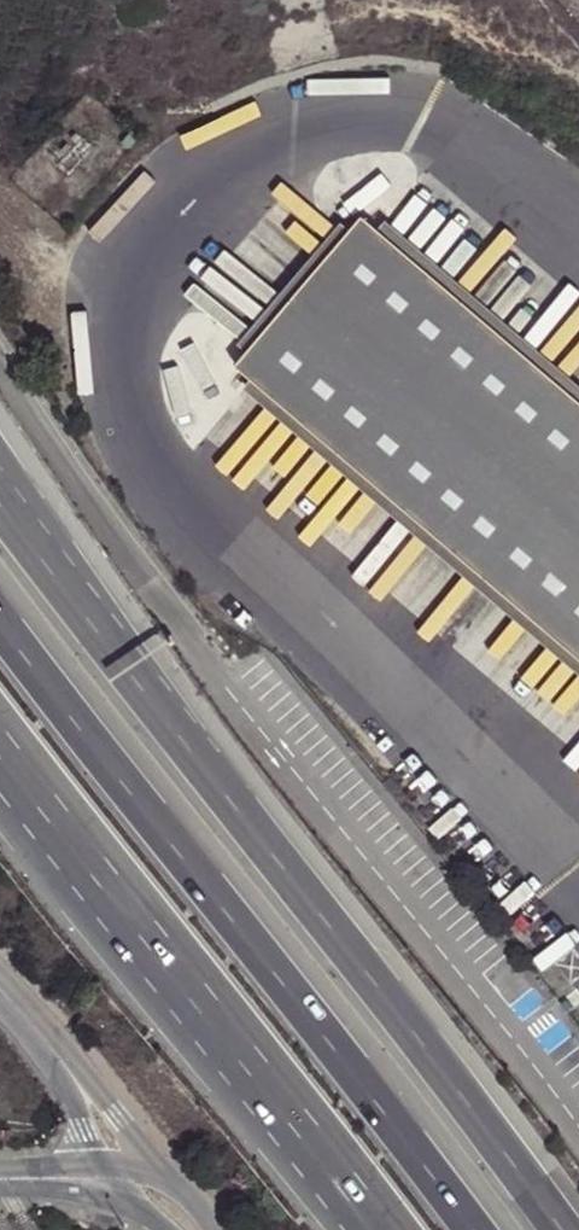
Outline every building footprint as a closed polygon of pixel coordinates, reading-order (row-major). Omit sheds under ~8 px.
[(222,376),(578,678),(578,420),(349,225),(222,376)]
